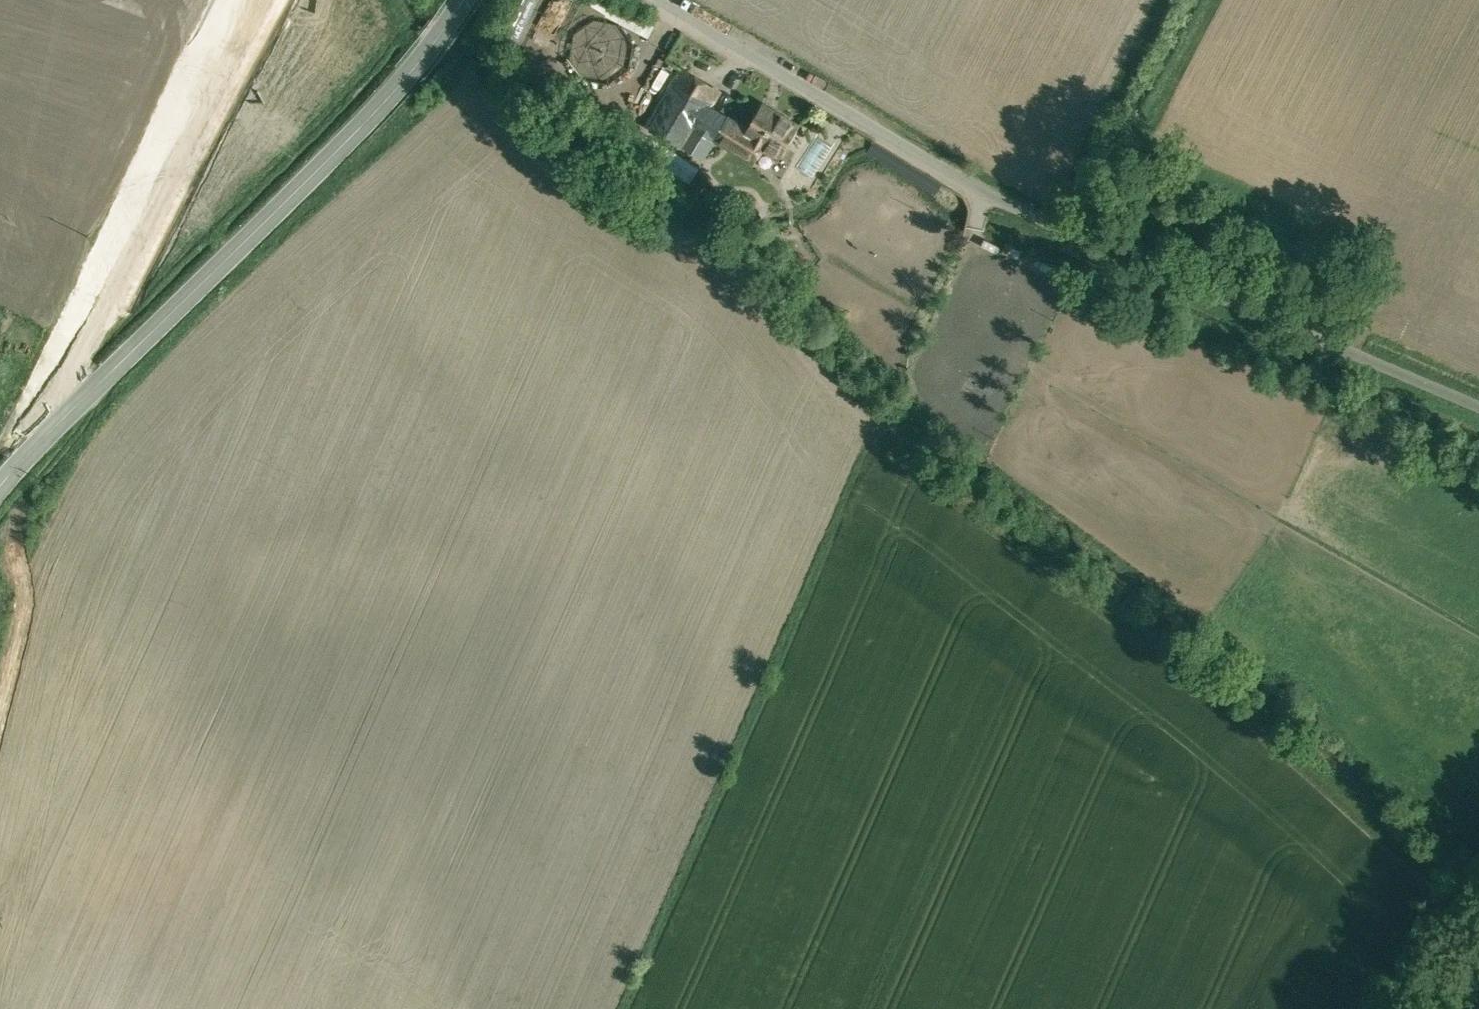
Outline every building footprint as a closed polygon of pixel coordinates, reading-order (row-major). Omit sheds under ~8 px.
[(718,90),(683,69),(649,124),(683,146),(688,138),(707,150),(717,135),(726,121),(706,109),(718,90)] [(797,127),(763,106),(746,133),(745,134),(763,145),(780,155),(797,127)] [(625,121),(616,136),(688,181),(697,165),(625,121)] [(746,133),(726,121),(717,135),(755,158),(763,145),(745,134),(746,133)]
